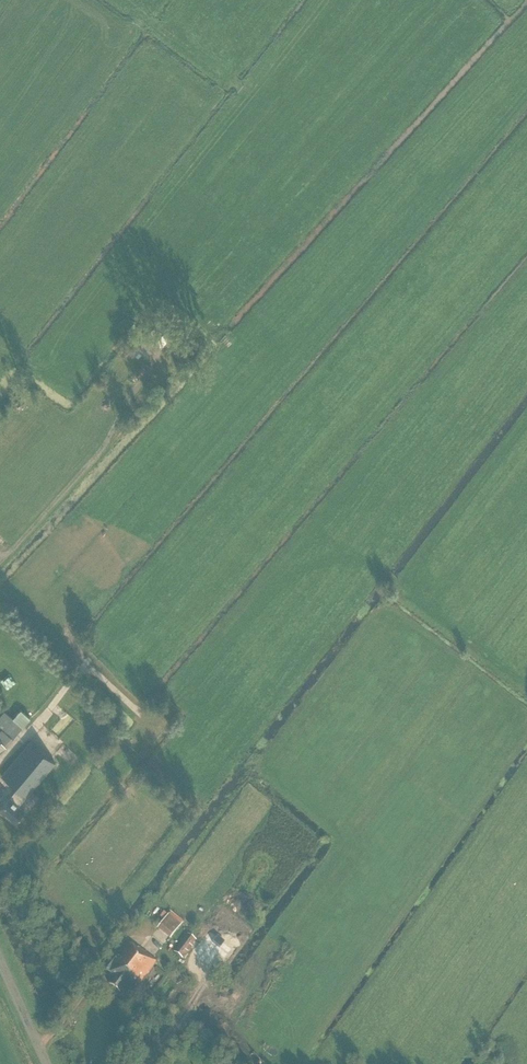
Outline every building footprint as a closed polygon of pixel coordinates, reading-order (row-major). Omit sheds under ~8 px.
[(165,330),(157,323),(147,334),(156,341),(165,330)] [(141,342),(151,351),(156,346),(146,337),(141,342)] [(146,357),(151,351),(141,342),(136,348),(139,350),(146,357)] [(118,367),(122,371),(132,360),(128,356),(118,367)] [(20,710),(23,707),(14,699),(0,716),(0,727),(13,738),(23,726),(14,718),(20,710)] [(14,718),(23,726),(30,718),(20,710),(14,718)] [(55,762),(30,742),(2,776),(17,788),(9,798),(9,797),(0,808),(0,809),(1,810),(0,811),(0,815),(3,817),(5,813),(15,821),(24,810),(19,805),(26,796),(27,796),(55,762)] [(171,937),(181,924),(169,915),(158,928),(171,937)] [(188,933),(174,951),(183,958),(194,943),(196,941),(197,940),(188,933)] [(212,934),(196,953),(208,963),(218,951),(225,957),(231,949),(212,934)] [(137,949),(130,944),(116,961),(115,960),(107,971),(116,977),(110,985),(120,993),(126,985),(134,991),(157,962),(139,948),(137,949)]
